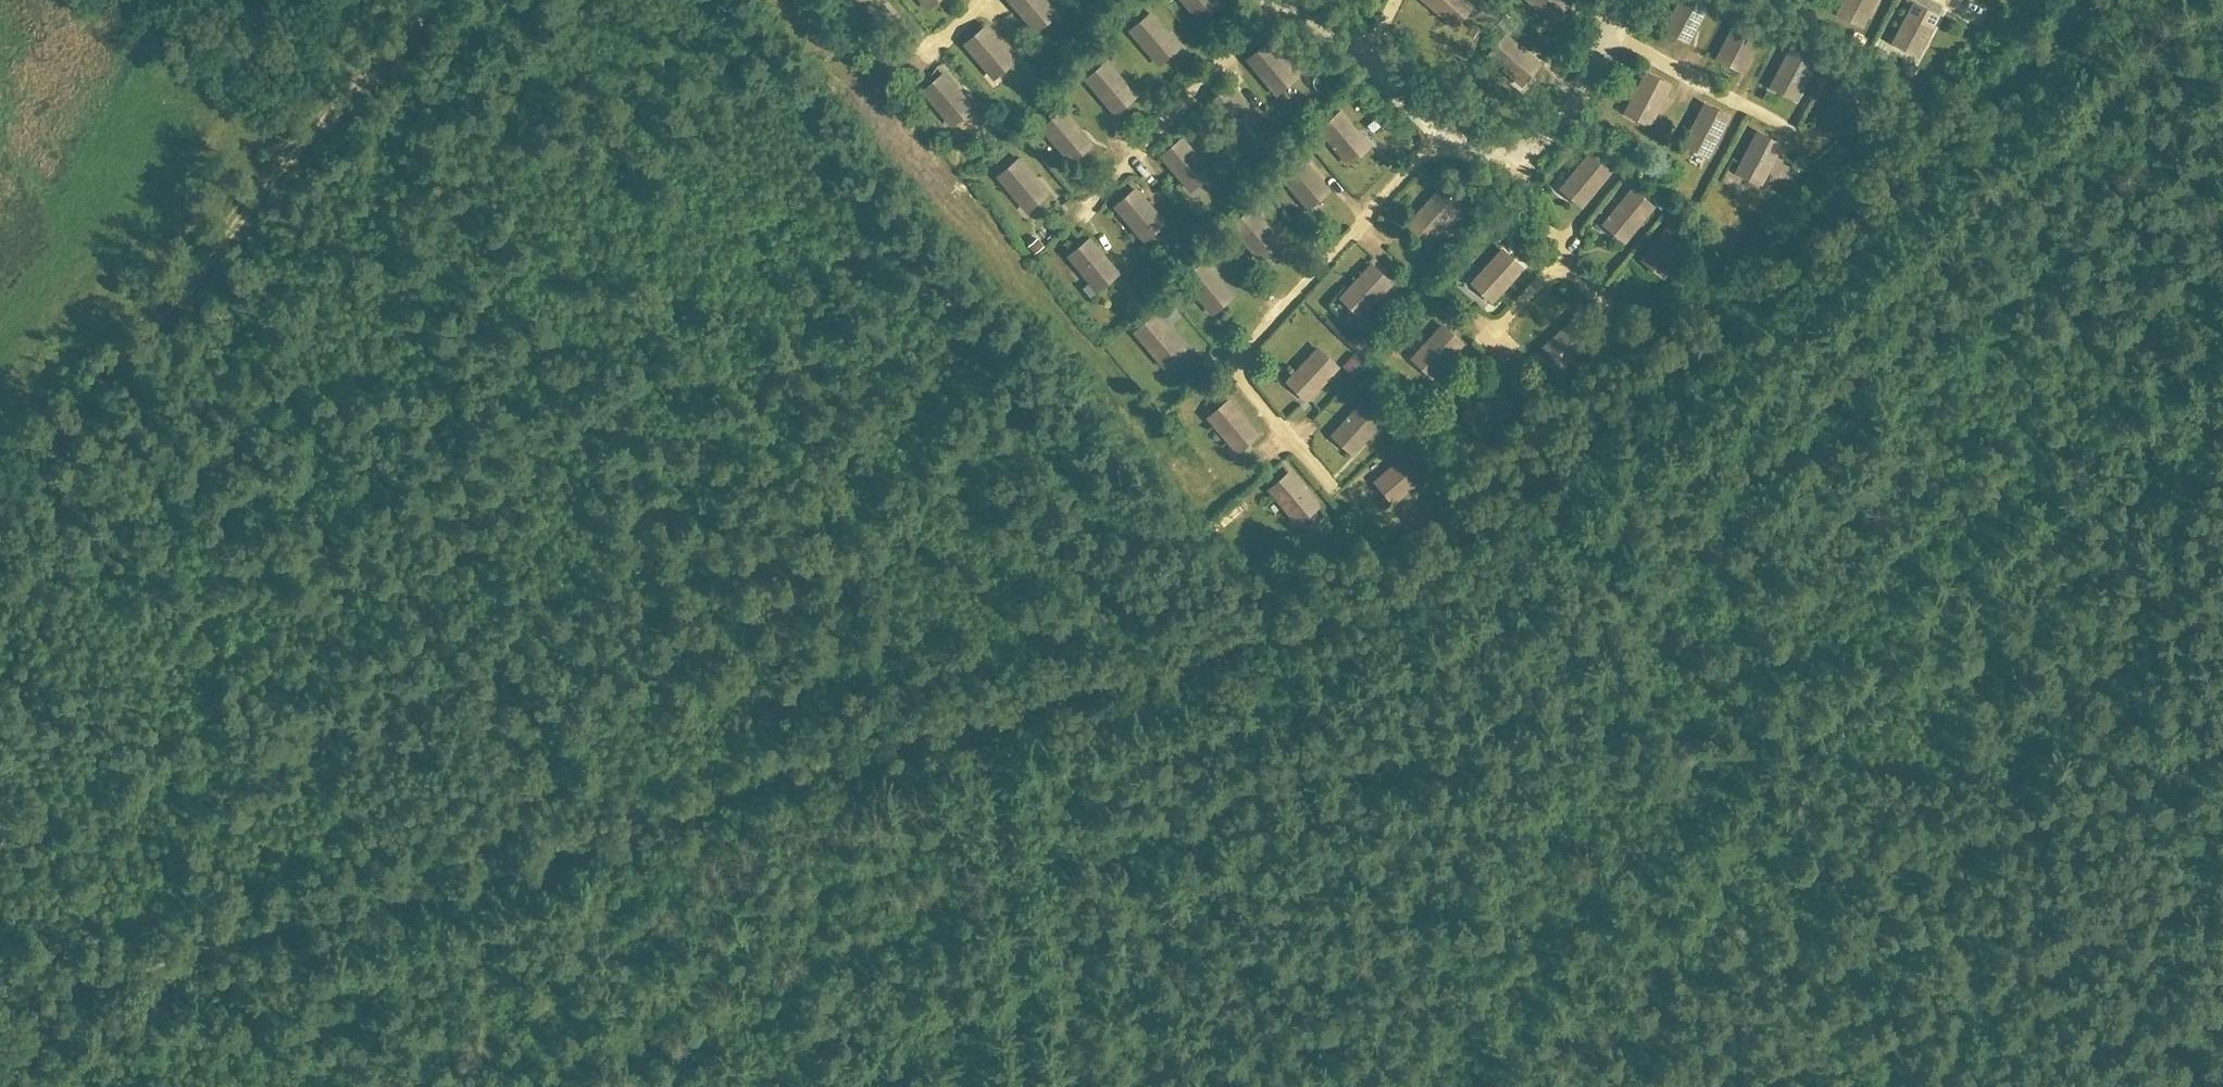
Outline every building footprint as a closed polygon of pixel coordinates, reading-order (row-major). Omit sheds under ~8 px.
[(871,30),(894,10),(886,0),(846,0),(871,30)] [(1035,25),(1059,5),(1054,0),(1014,0),(1035,25)] [(1198,14),(1214,0),(1186,0),(1198,14)] [(1453,20),(1471,0),(1432,0),(1453,20)] [(1554,15),(1568,0),(1537,0),(1554,15)] [(1709,0),(1674,0),(1663,20),(1689,35),(1709,0)] [(1873,0),(1838,0),(1836,4),(1863,19),(1873,0)] [(1940,8),(1927,0),(1910,0),(1891,34),(1917,48),(1940,8)] [(1131,24),(1159,57),(1182,38),(1154,5),(1131,24)] [(1743,62),(1766,21),(1739,6),(1716,47),(1743,62)] [(966,40),(994,73),(1017,53),(989,20),(966,40)] [(1490,48),(1522,77),(1543,55),(1511,25),(1490,48)] [(1250,55),(1278,88),(1301,68),(1273,35),(1250,55)] [(1796,91),(1819,50),(1793,36),(1770,76),(1796,91)] [(1084,73),(1112,106),(1136,86),(1108,53),(1084,73)] [(1652,115),(1672,76),(1644,62),(1625,101),(1652,115)] [(1848,119),(1871,78),(1844,63),(1821,104),(1848,119)] [(924,85),(952,118),(975,98),(947,65),(924,85)] [(1211,97),(1239,130),(1263,110),(1235,77),(1211,97)] [(1710,149),(1733,108),(1706,93),(1683,134),(1710,149)] [(1319,121),(1347,154),(1370,134),(1342,101),(1319,121)] [(1043,121),(1071,154),(1094,135),(1066,102),(1043,121)] [(1761,179),(1784,138),(1758,123),(1735,164),(1761,179)] [(1161,148),(1189,181),(1212,162),(1184,128),(1161,148)] [(1586,195),(1612,161),(1588,142),(1562,177),(1586,195)] [(1280,167),(1308,200),(1332,181),(1304,148),(1280,167)] [(998,170),(1026,203),(1050,183),(1022,150),(998,170)] [(1117,198),(1145,231),(1168,211),(1140,178),(1117,198)] [(1625,232),(1651,198),(1627,180),(1601,214),(1625,232)] [(1429,235),(1458,203),(1436,182),(1407,214),(1429,235)] [(1232,221),(1260,254),(1283,234),(1255,201),(1232,221)] [(1665,267),(1692,233),(1668,214),(1641,248),(1665,267)] [(1069,249),(1097,282),(1120,262),(1092,229),(1069,249)] [(1494,291),(1525,260),(1503,239),(1472,269),(1494,291)] [(1184,271),(1212,304),(1236,284),(1208,251),(1184,271)] [(1364,308),(1394,276),(1371,255),(1342,287),(1364,308)] [(1136,325),(1164,358),(1187,339),(1159,306),(1136,325)] [(1565,360),(1598,332),(1579,308),(1546,336),(1565,360)] [(1436,367),(1466,337),(1445,315),(1414,346),(1436,367)] [(1308,391),(1337,359),(1315,339),(1285,371),(1308,391)] [(1487,430),(1520,402),(1500,379),(1467,407),(1487,430)] [(1209,411),(1237,444),(1261,425),(1233,392),(1209,411)] [(1353,445),(1384,415),(1362,393),(1331,424),(1353,445)] [(1396,495),(1429,467),(1409,443),(1376,471),(1396,495)] [(1269,484),(1297,517),(1320,498),(1292,465),(1269,484)]
